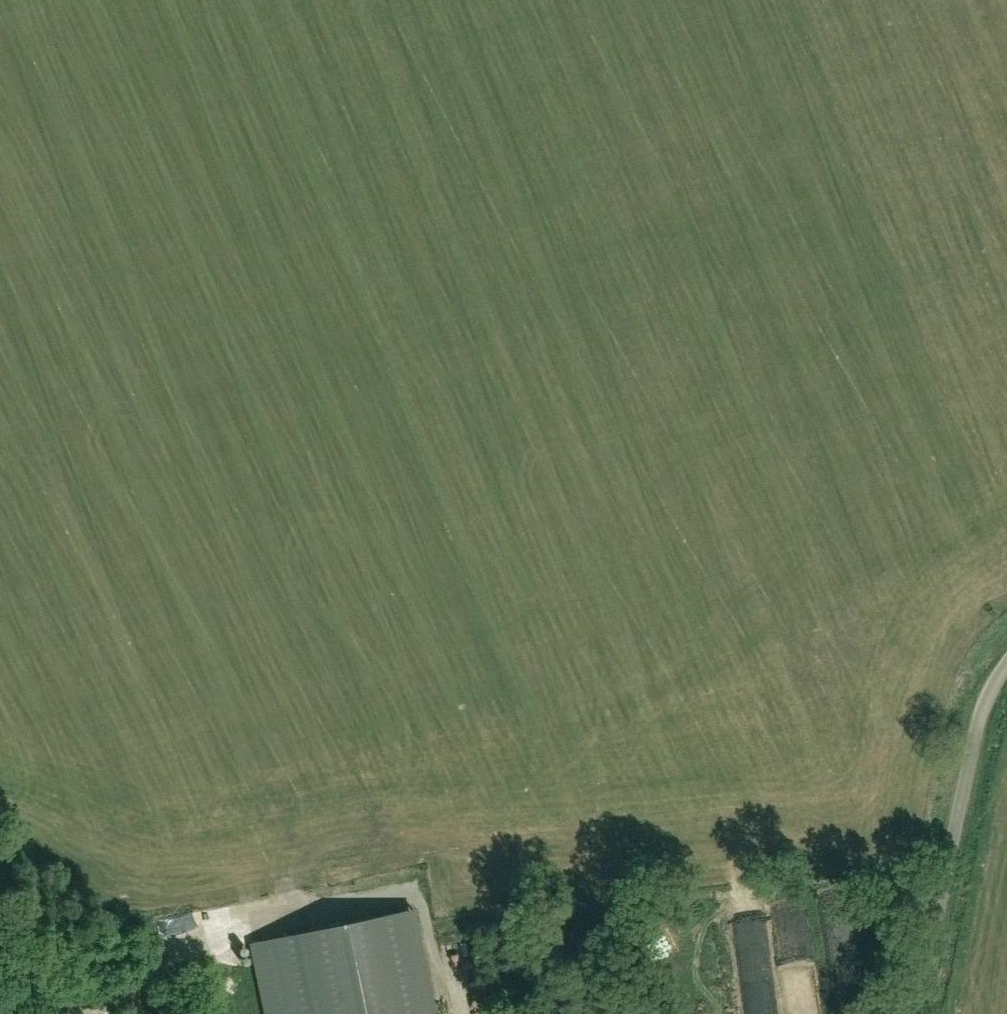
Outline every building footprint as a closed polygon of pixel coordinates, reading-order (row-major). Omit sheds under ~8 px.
[(415,910),(254,943),(268,1013),(436,1013),(415,910)] [(791,1013),(822,1013),(812,911),(780,914),(791,1013)] [(184,926),(165,927),(166,939),(185,938),(184,926)]
